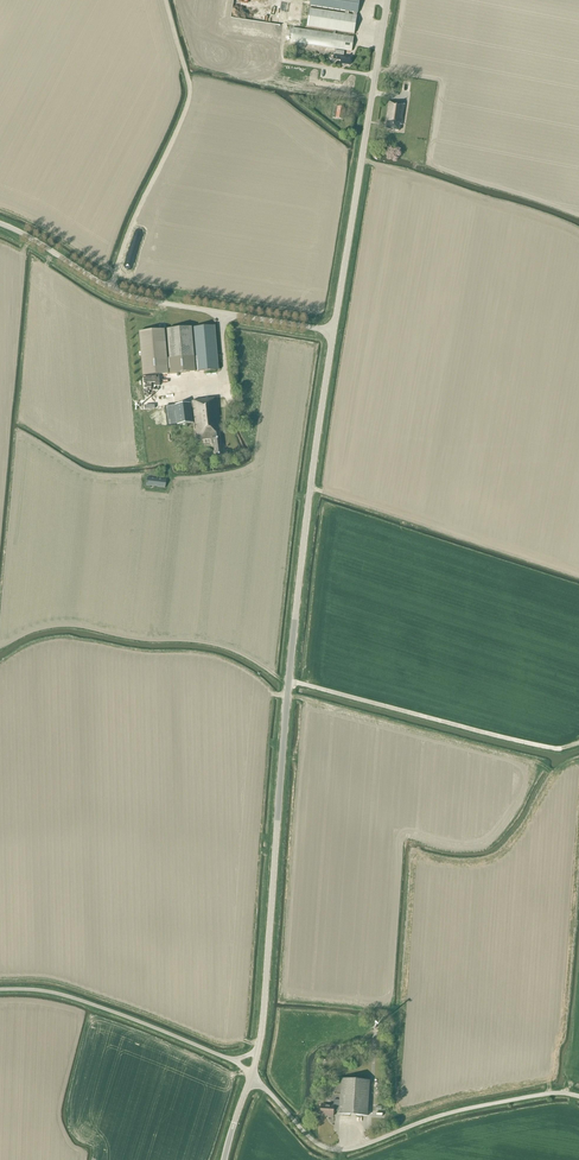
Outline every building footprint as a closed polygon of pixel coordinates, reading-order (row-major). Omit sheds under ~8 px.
[(333,34),(293,28),(291,42),(352,52),(354,37),(335,34),(336,31),(354,34),(357,16),(357,13),(358,13),(360,0),(311,0),(310,6),(340,10),(339,14),(309,9),(307,26),(334,31),(333,34)] [(341,61),(340,64),(350,66),(351,58),(343,57),(344,52),(336,51),(335,55),(334,55),(333,60),(341,61)] [(399,131),(400,125),(402,125),(405,105),(388,102),(385,122),(387,122),(386,129),(399,131)] [(333,118),(343,120),(345,109),(335,107),(333,118)] [(170,359),(167,359),(165,331),(139,333),(143,376),(218,370),(215,326),(193,328),(195,357),(194,357),(191,328),(167,330),(170,359)] [(197,440),(211,438),(211,440),(213,440),(215,456),(223,455),(219,429),(220,429),(216,398),(192,402),(197,440)] [(175,405),(177,425),(193,423),(191,403),(175,405)] [(177,425),(175,405),(165,406),(167,426),(177,425)] [(146,486),(165,488),(166,480),(147,477),(146,486)] [(339,1114),(367,1116),(369,1081),(341,1079),(339,1114)] [(320,1115),(333,1116),(333,1111),(338,1111),(339,1100),(334,1100),(334,1105),(321,1104),(320,1115)]
